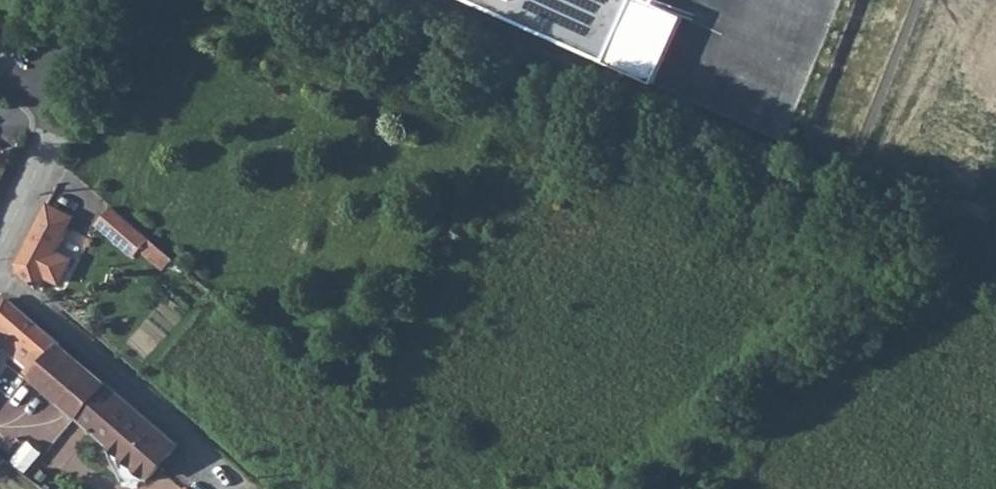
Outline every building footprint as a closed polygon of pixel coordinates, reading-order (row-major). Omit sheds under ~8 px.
[(20,272),(39,288),(45,276),(57,252),(75,217),(47,204),(19,263),(20,272)] [(108,204),(93,221),(112,237),(127,220),(108,204)] [(127,220),(112,237),(131,254),(146,236),(127,220)] [(57,252),(45,276),(60,283),(72,260),(57,252)] [(0,342),(10,331),(20,339),(35,323),(7,299),(0,301),(0,342)] [(10,331),(0,342),(13,352),(23,341),(20,339),(10,331)] [(23,341),(13,352),(31,368),(40,356),(23,341)] [(46,362),(33,378),(78,416),(106,384),(61,345),(46,362)] [(31,368),(27,372),(33,378),(46,362),(40,356),(31,368)] [(106,384),(78,416),(150,477),(178,445),(160,430),(106,384)]
